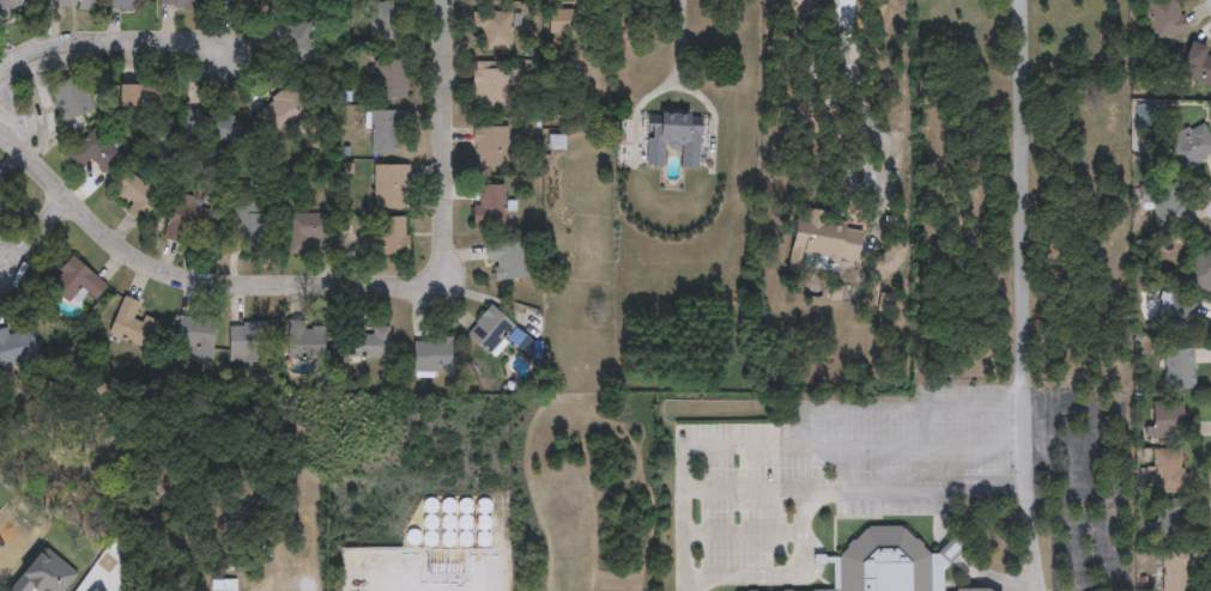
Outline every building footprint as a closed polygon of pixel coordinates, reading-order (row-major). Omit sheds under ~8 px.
[(36,10),(0,10),(0,0),(36,0),(36,10)] [(42,8),(42,0),(92,0),(92,8),(42,8)] [(103,10),(103,0),(134,0),(134,10),(103,10)] [(1150,36),(1148,0),(1179,0),(1180,33),(1150,36)] [(369,41),(369,2),(405,2),(405,41),(369,41)] [(570,10),(570,32),(546,32),(546,10),(570,10)] [(510,26),(510,56),(484,56),(484,49),(473,49),(473,12),(520,12),(520,26),(510,26)] [(298,16),(315,50),(290,63),(272,29),(298,16)] [(1207,51),(1210,53),(1210,84),(1176,73),(1188,39),(1209,45),(1207,51)] [(405,99),(371,99),(371,60),(405,60),(405,99)] [(505,109),(471,109),(471,63),(507,63),(505,109)] [(104,112),(59,114),(59,77),(104,75),(104,112)] [(116,106),(116,83),(162,83),(162,106),(116,106)] [(311,109),(275,141),(252,115),(287,83),(311,109)] [(369,111),(399,111),(399,153),(369,153),(369,111)] [(182,140),(182,112),(234,112),(234,126),(238,126),(238,141),(182,140)] [(646,166),(648,114),(700,116),(697,169),(680,169),(680,148),(664,147),(662,167),(646,166)] [(1203,120),(1210,137),(1210,155),(1179,171),(1163,139),(1203,120)] [(507,126),(507,167),(471,167),(471,126),(507,126)] [(126,158),(109,176),(90,158),(80,169),(67,156),(96,127),(126,158)] [(407,209),(373,209),(373,165),(407,165),(407,209)] [(161,200),(140,219),(110,190),(131,170),(161,200)] [(1154,183),(1182,183),(1182,223),(1154,223),(1154,183)] [(503,225),(474,225),(474,184),(503,184),(503,225)] [(163,238),(175,194),(213,203),(202,248),(163,238)] [(234,206),(270,207),(268,246),(244,246),(244,232),(234,232),(234,206)] [(289,214),(329,214),(329,239),(307,239),(307,254),(289,254),(289,214)] [(407,254),(367,254),(367,239),(379,239),(379,217),(407,217),(407,254)] [(857,263),(860,232),(791,227),(788,257),(857,263)] [(496,279),(496,242),(521,242),(521,279),(496,279)] [(1197,245),(1210,252),(1210,295),(1181,280),(1197,245)] [(48,285),(72,256),(108,285),(97,299),(81,287),(69,303),(48,285)] [(1195,294),(1195,334),(1167,334),(1167,294),(1195,294)] [(143,347),(108,333),(125,296),(140,303),(135,316),(152,323),(143,347)] [(514,328),(489,354),(465,333),(490,305),(514,328)] [(217,319),(212,365),(181,361),(187,316),(217,319)] [(326,325),(326,360),(285,360),(285,321),(307,321),(307,325),(326,325)] [(267,323),(267,353),(228,353),(228,323),(267,323)] [(346,358),(346,323),(365,323),(365,325),(389,325),(389,358),(346,358)] [(38,358),(0,367),(0,329),(7,327),(10,334),(31,328),(38,358)] [(452,339),(452,372),(412,372),(412,339),(452,339)] [(1192,386),(1163,386),(1163,347),(1192,347),(1192,386)] [(1152,438),(1152,401),(1180,401),(1180,438),(1152,438)] [(1152,449),(1182,449),(1182,492),(1152,492),(1152,449)] [(1156,537),(1156,505),(1185,505),(1185,537),(1156,537)] [(940,572),(955,558),(962,549),(950,538),(943,546),(936,554),(927,554),(901,528),(864,529),(838,555),(838,590),(941,590),(940,572)] [(1186,567),(1186,590),(1159,590),(1159,549),(1193,549),(1193,567),(1186,567)]
